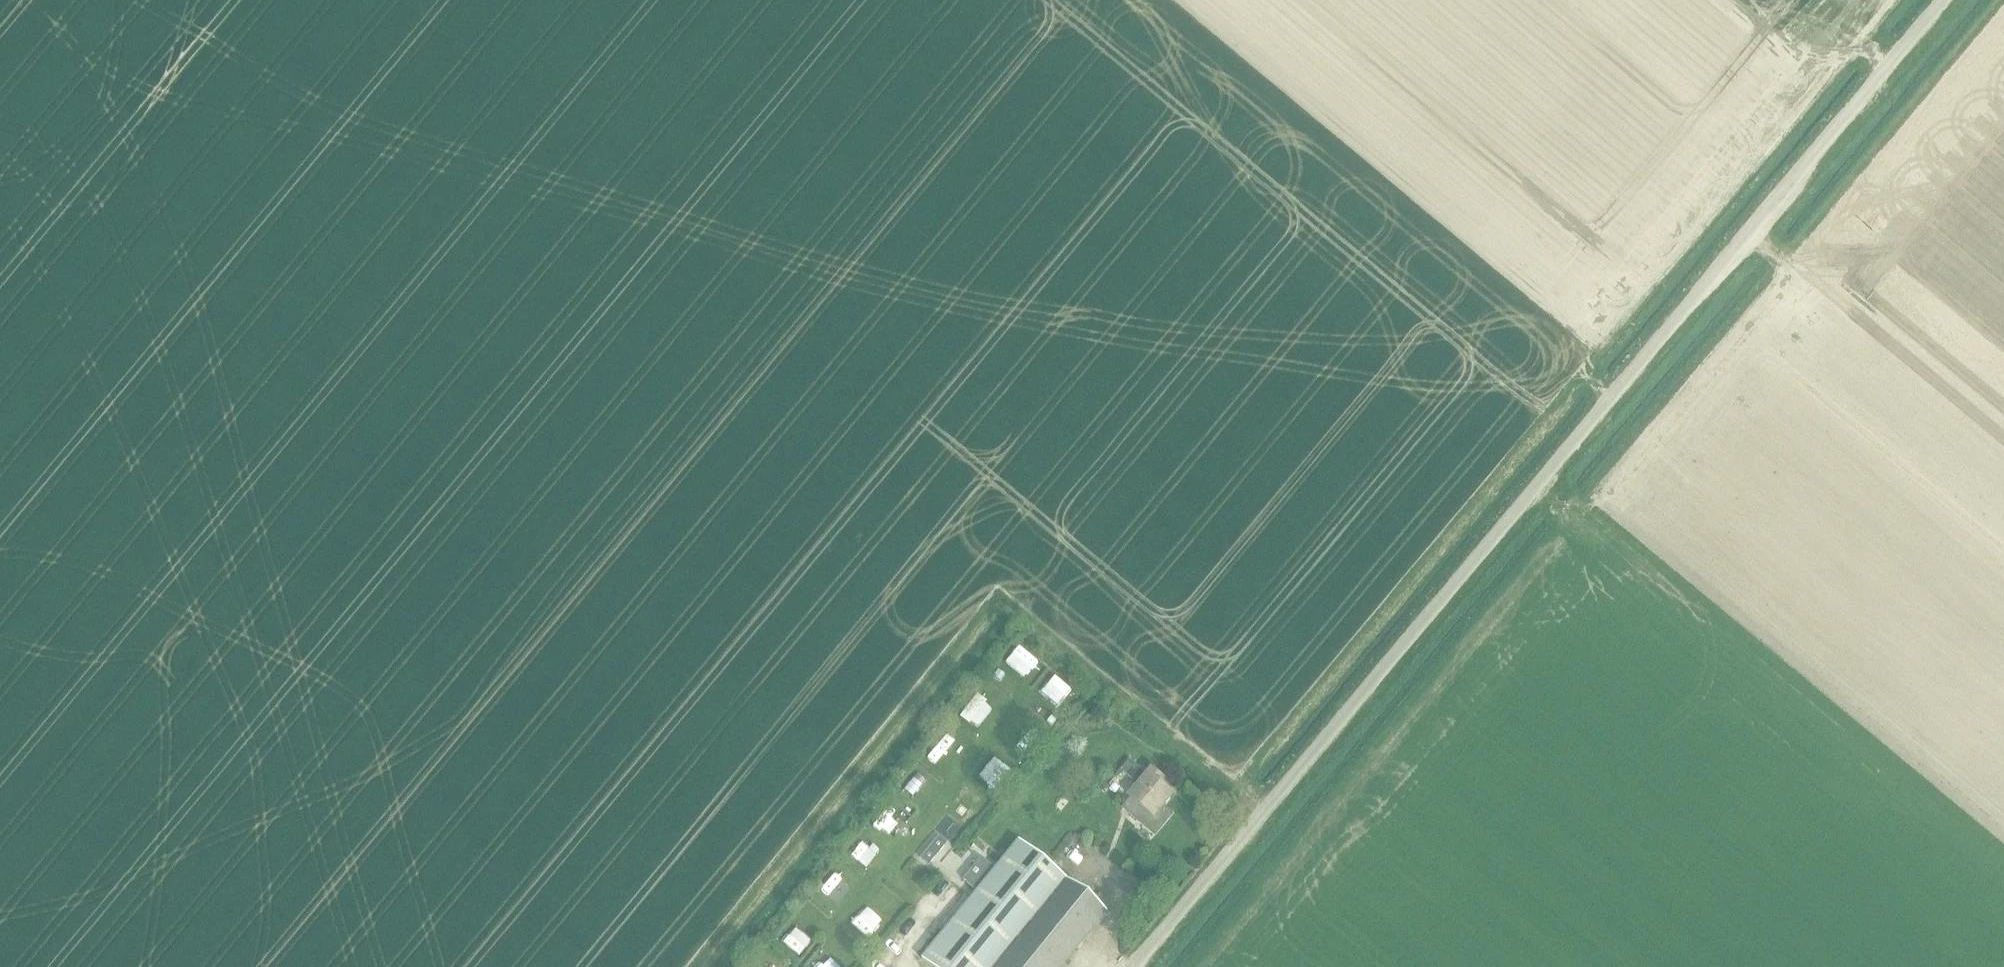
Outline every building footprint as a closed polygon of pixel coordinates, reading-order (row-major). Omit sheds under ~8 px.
[(1068,677),(1052,697),(1061,704),(1076,684),(1068,677)] [(947,761),(961,742),(940,727),(926,746),(947,761)] [(1173,795),(1161,784),(1165,780),(1152,770),(1147,775),(1130,760),(1122,770),(1134,781),(1136,779),(1141,783),(1129,797),(1137,804),(1128,814),(1138,821),(1139,820),(1155,834),(1171,815),(1162,808),(1173,795)] [(907,769),(897,781),(912,794),(922,782),(907,769)] [(951,798),(942,810),(952,818),(961,807),(951,798)] [(927,865),(946,842),(937,835),(919,858),(927,865)] [(1105,911),(1017,840),(994,869),(980,857),(961,879),(976,891),(920,959),(931,966),(1059,966),(1105,911)] [(873,923),(888,906),(870,892),(856,909),(873,923)] [(786,932),(807,939),(814,920),(793,913),(786,932)] [(748,966),(771,966),(757,955),(748,966)]
